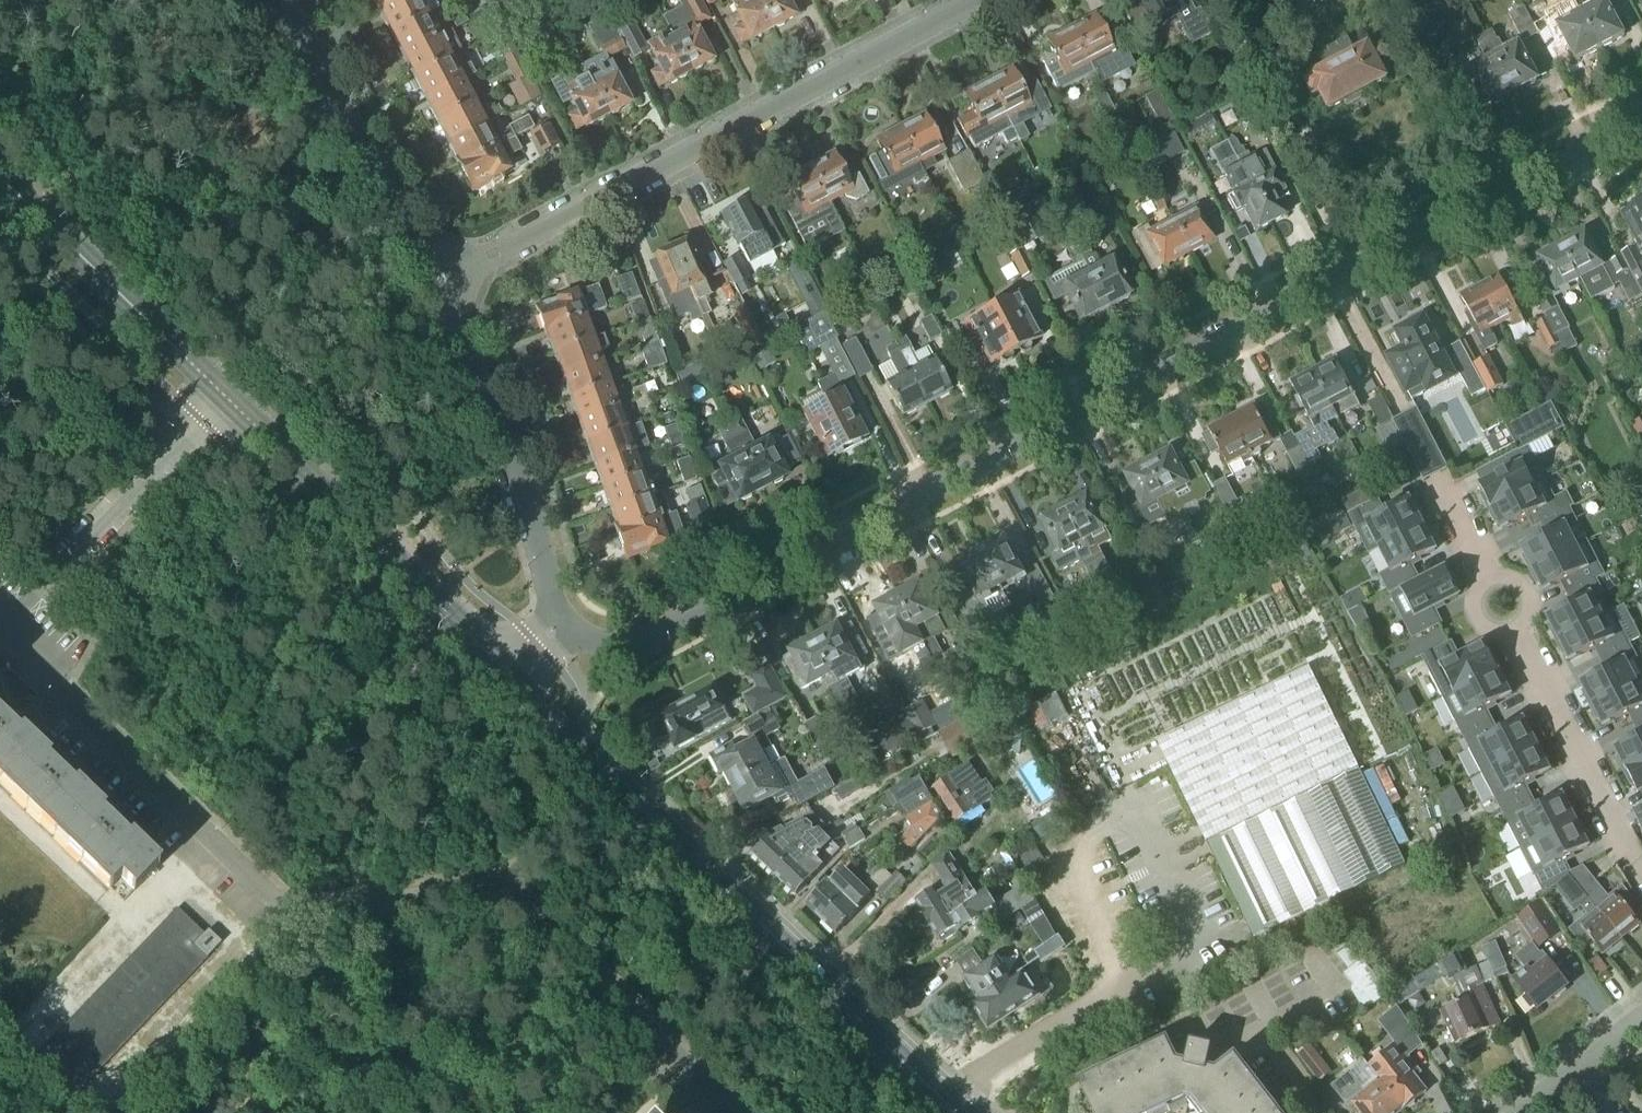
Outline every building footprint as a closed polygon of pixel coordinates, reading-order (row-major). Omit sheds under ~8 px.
[(381,15),(409,0),(373,0),(381,15)] [(381,15),(392,37),(427,19),(426,17),(440,10),(435,0),(409,0),(381,15)] [(671,35),(674,41),(691,74),(713,62),(712,61),(722,56),(714,42),(705,47),(695,29),(711,21),(701,0),(677,0),(681,9),(662,18),(666,26),(671,35)] [(731,3),(743,27),(734,32),(741,46),(751,41),(751,42),(773,30),(757,0),(738,0),(731,3)] [(773,30),(795,19),(785,0),(757,0),(773,30)] [(1176,17),(1190,43),(1199,38),(1201,42),(1212,36),(1201,15),(1195,18),(1185,0),(1136,0),(1139,5),(1129,10),(1141,33),(1150,28),(1151,30),(1176,17)] [(1583,15),(1601,50),(1603,48),(1606,50),(1614,46),(1615,42),(1624,37),(1606,5),(1616,0),(1591,0),(1595,8),(1583,15)] [(1492,30),(1485,34),(1498,57),(1517,93),(1525,89),(1528,90),(1536,86),(1537,82),(1541,80),(1548,77),(1545,73),(1539,62),(1550,56),(1538,33),(1530,18),(1524,7),(1508,15),(1523,42),(1519,44),(1519,45),(1506,52),(1499,40),(1498,41),(1492,30)] [(456,29),(468,23),(463,13),(451,19),(456,29)] [(1568,16),(1558,21),(1561,27),(1559,28),(1578,62),(1587,57),(1591,58),(1598,54),(1599,51),(1601,50),(1583,15),(1571,22),(1568,16)] [(609,17),(589,28),(607,61),(627,50),(609,17)] [(427,19),(392,37),(404,59),(443,39),(437,29),(433,31),(427,19)] [(633,60),(645,54),(627,19),(614,26),(633,60)] [(1095,19),(1071,31),(1089,66),(1093,75),(1099,86),(1133,69),(1122,48),(1113,52),(1095,19)] [(682,81),(687,78),(688,75),(691,74),(674,41),(671,35),(666,26),(644,37),(661,70),(651,75),(658,89),(668,84),(669,85),(679,80),(682,81)] [(1047,44),(1054,58),(1043,64),(1058,94),(1093,75),(1089,66),(1071,31),(1047,44)] [(443,39),(404,59),(416,82),(465,56),(453,33),(443,39)] [(504,61),(519,54),(507,33),(493,41),(504,61)] [(1488,62),(1473,70),(1478,78),(1485,91),(1484,91),(1476,95),(1484,110),(1491,107),(1495,105),(1499,106),(1507,102),(1507,98),(1517,93),(1498,57),(1485,34),(1475,39),(1488,62)] [(1354,56),(1347,42),(1319,56),(1326,70),(1311,78),(1313,82),(1307,85),(1314,99),(1320,95),(1329,112),(1345,104),(1347,109),(1374,95),(1371,90),(1387,82),(1369,48),(1354,56)] [(1442,54),(1456,82),(1467,77),(1459,61),(1457,62),(1451,50),(1442,54)] [(516,83),(530,76),(519,54),(504,61),(516,83)] [(465,56),(416,82),(427,103),(465,82),(465,81),(476,75),(465,56)] [(599,72),(587,79),(590,84),(608,118),(611,116),(615,117),(621,114),(621,110),(630,106),(630,104),(639,99),(636,93),(632,85),(622,90),(610,67),(604,69),(599,72)] [(582,69),(552,85),(563,106),(572,102),(578,114),(569,119),(572,125),(576,133),(586,128),(586,129),(596,124),(599,125),(605,122),(605,119),(608,118),(590,84),(587,79),(582,69)] [(998,79),(987,85),(1005,120),(1016,142),(1017,142),(1018,145),(1028,140),(1020,126),(1048,111),(1034,85),(1022,92),(1021,89),(1012,72),(1008,74),(1004,73),(999,76),(998,79)] [(530,76),(516,83),(508,87),(520,108),(541,96),(530,76)] [(465,82),(427,103),(438,124),(473,106),(467,95),(469,94),(471,93),(465,82)] [(973,117),(958,125),(966,140),(967,140),(973,151),(1001,137),(1006,147),(1016,142),(1005,120),(987,85),(977,90),(973,89),(968,91),(967,95),(963,97),(973,117)] [(1145,99),(1161,128),(1174,121),(1159,91),(1145,99)] [(1114,112),(1105,94),(1095,100),(1104,118),(1114,112)] [(1243,96),(1231,102),(1241,120),(1253,113),(1243,96)] [(473,106),(438,124),(450,146),(484,128),(486,127),(488,126),(488,125),(503,117),(498,108),(483,116),(479,118),(473,106)] [(1194,122),(1201,134),(1214,126),(1207,114),(1194,122)] [(911,124),(900,130),(918,165),(926,180),(927,180),(924,174),(937,167),(932,158),(942,153),(934,136),(936,135),(940,132),(932,117),(928,119),(926,120),(924,118),(920,120),(917,118),(912,121),(911,124)] [(484,128),(450,146),(458,162),(456,163),(459,169),(496,150),(512,141),(515,140),(534,130),(528,119),(507,130),(508,131),(509,133),(504,136),(492,142),(484,128)] [(527,135),(539,155),(558,145),(547,124),(527,135)] [(882,154),(868,161),(885,193),(892,189),(891,187),(910,178),(915,186),(926,180),(918,165),(900,130),(890,135),(886,134),(881,136),(880,140),(876,142),(882,154)] [(1163,140),(1158,142),(1168,162),(1183,154),(1176,139),(1173,134),(1163,140)] [(1226,139),(1208,148),(1213,159),(1214,159),(1222,174),(1225,172),(1236,192),(1226,198),(1234,214),(1244,209),(1257,232),(1271,224),(1242,171),(1226,139)] [(496,150),(459,169),(471,192),(508,173),(503,163),(519,154),(512,141),(496,150)] [(1234,151),(1231,146),(1230,147),(1242,171),(1271,224),(1283,218),(1271,195),(1283,190),(1274,174),(1276,173),(1264,152),(1256,156),(1255,155),(1249,158),(1247,154),(1245,154),(1241,148),(1234,151)] [(984,182),(968,152),(947,163),(963,193),(984,182)] [(835,156),(810,169),(829,205),(829,204),(845,196),(847,200),(856,203),(869,196),(859,177),(848,182),(835,156)] [(795,199),(783,205),(798,234),(823,221),(832,239),(844,233),(829,205),(810,169),(802,173),(798,172),(791,175),(790,180),(786,182),(795,199)] [(1031,204),(1024,191),(1001,203),(1008,216),(1031,204)] [(1159,212),(1165,209),(1161,200),(1154,203),(1159,212)] [(733,211),(723,216),(748,265),(783,247),(773,229),(762,234),(746,204),(743,206),(740,205),(735,207),(733,211)] [(1625,214),(1615,219),(1620,229),(1630,224),(1641,246),(1641,205),(1625,214)] [(1189,210),(1169,220),(1187,254),(1212,241),(1195,210),(1191,212),(1189,210)] [(1045,237),(1031,211),(1011,221),(1025,248),(1045,237)] [(1145,231),(1132,238),(1142,257),(1151,273),(1161,268),(1168,264),(1172,266),(1176,264),(1177,260),(1187,254),(1169,220),(1149,231),(1149,232),(1150,233),(1147,235),(1145,231)] [(1563,247),(1582,281),(1592,301),(1615,289),(1614,287),(1620,284),(1630,302),(1641,296),(1641,293),(1639,288),(1622,257),(1603,267),(1586,235),(1577,240),(1574,239),(1567,242),(1566,246),(1563,247)] [(1085,237),(1071,244),(1082,264),(1083,263),(1092,258),(1086,247),(1090,245),(1085,237)] [(934,251),(927,238),(909,248),(915,261),(934,251)] [(688,244),(672,251),(703,318),(710,315),(703,300),(714,296),(697,258),(703,256),(697,242),(689,245),(688,244)] [(1074,265),(1043,282),(1054,303),(1067,296),(1080,322),(1084,319),(1088,321),(1095,317),(1096,313),(1105,308),(1088,275),(1089,274),(1083,263),(1082,264),(1071,244),(1065,247),(1074,265)] [(1092,258),(1083,263),(1089,274),(1088,275),(1105,308),(1117,302),(1121,304),(1127,300),(1128,296),(1131,295),(1113,261),(1104,266),(1096,252),(1094,253),(1090,245),(1086,247),(1092,258)] [(1549,255),(1540,260),(1548,274),(1558,294),(1582,281),(1563,247),(1560,249),(1557,248),(1550,251),(1549,255)] [(1622,255),(1622,257),(1639,288),(1641,293),(1641,260),(1635,248),(1622,255)] [(1022,250),(1009,256),(1021,280),(1034,273),(1022,250)] [(667,280),(657,284),(674,322),(688,315),(692,324),(704,319),(703,318),(672,251),(658,257),(663,269),(662,269),(667,280)] [(749,280),(737,257),(723,265),(735,288),(749,280)] [(878,262),(865,268),(871,282),(884,277),(878,262)] [(906,270),(896,277),(901,285),(911,278),(906,270)] [(626,304),(641,299),(632,276),(618,281),(626,304)] [(1484,289),(1482,290),(1502,327),(1511,322),(1513,326),(1517,334),(1527,328),(1501,280),(1495,283),(1491,282),(1485,285),(1484,289)] [(574,296),(535,310),(543,332),(584,317),(586,317),(588,316),(606,309),(598,286),(577,293),(578,296),(574,297),(574,296)] [(1470,297),(1462,301),(1480,334),(1476,336),(1486,355),(1487,356),(1499,350),(1495,340),(1492,333),(1502,327),(1482,290),(1480,291),(1476,290),(1470,293),(1470,297)] [(1546,319),(1561,344),(1566,354),(1578,347),(1569,330),(1570,329),(1552,294),(1537,302),(1544,316),(1545,315),(1546,319)] [(1014,297),(991,309),(1014,353),(1017,351),(1019,354),(1022,355),(1029,352),(1030,348),(1029,345),(1038,340),(1032,329),(1037,326),(1031,315),(1025,318),(1014,297)] [(649,318),(643,302),(631,307),(637,323),(649,318)] [(750,355),(765,347),(744,305),(730,312),(737,326),(730,330),(735,340),(733,342),(741,357),(749,353),(750,355)] [(826,315),(833,327),(844,322),(838,309),(826,315)] [(991,309),(967,322),(978,343),(974,345),(980,356),(984,354),(990,365),(999,361),(1000,364),(1004,365),(1011,361),(1012,358),(1010,355),(1014,353),(991,309)] [(793,330),(806,355),(837,339),(824,313),(793,330)] [(785,315),(775,320),(782,333),(791,328),(785,315)] [(584,317),(543,332),(545,339),(548,338),(554,356),(593,342),(593,340),(589,330),(592,329),(588,316),(586,317),(584,317)] [(920,323),(930,342),(942,336),(931,317),(920,323)] [(650,319),(642,322),(646,334),(641,336),(646,347),(659,342),(650,319)] [(1549,350),(1561,344),(1546,319),(1536,324),(1549,350)] [(1407,394),(1411,400),(1459,375),(1471,398),(1485,391),(1461,345),(1441,355),(1423,322),(1389,340),(1397,356),(1389,360),(1407,394)] [(893,339),(891,340),(909,372),(926,404),(936,398),(937,399),(947,394),(946,393),(949,391),(941,375),(942,374),(943,373),(938,365),(936,366),(932,359),(927,349),(914,356),(903,334),(893,339)] [(593,342),(554,356),(562,378),(563,378),(605,362),(601,353),(601,352),(609,349),(604,336),(593,340),(593,342)] [(873,373),(855,340),(842,347),(859,380),(873,373)] [(667,365),(659,342),(646,347),(640,349),(648,372),(667,365)] [(890,362),(878,368),(887,384),(884,385),(901,417),(905,415),(905,417),(915,412),(914,410),(926,404),(909,372),(894,346),(886,351),(891,361),(890,362)] [(753,357),(760,368),(761,371),(776,363),(768,349),(753,357)] [(1473,366),(1489,394),(1504,385),(1489,357),(1473,366)] [(563,378),(562,378),(571,400),(610,386),(606,375),(609,374),(605,362),(563,378)] [(1335,364),(1313,376),(1330,410),(1335,419),(1347,413),(1358,407),(1335,364)] [(677,374),(684,387),(698,380),(692,367),(677,374)] [(715,387),(731,379),(725,368),(709,376),(715,387)] [(1313,376),(1292,387),(1313,428),(1295,437),(1297,441),(1310,466),(1322,459),(1317,451),(1328,445),(1329,448),(1339,442),(1334,431),(1332,432),(1327,424),(1335,419),(1330,410),(1313,376)] [(827,459),(863,439),(831,378),(816,386),(826,403),(803,415),(827,459)] [(610,386),(571,400),(579,422),(621,407),(618,396),(615,397),(614,398),(610,386)] [(636,402),(648,397),(644,387),(632,391),(636,402)] [(648,397),(636,402),(639,411),(651,407),(648,397)] [(1381,397),(1368,404),(1381,428),(1394,421),(1381,397)] [(1551,404),(1506,427),(1519,451),(1526,447),(1527,448),(1564,428),(1551,404)] [(1239,418),(1232,422),(1253,462),(1262,457),(1259,453),(1268,449),(1273,447),(1281,442),(1281,441),(1280,439),(1277,432),(1270,419),(1263,406),(1251,412),(1248,411),(1240,415),(1239,418)] [(621,407),(579,422),(587,444),(626,430),(631,428),(627,416),(625,417),(621,407)] [(1393,422),(1424,482),(1445,472),(1444,471),(1431,446),(1435,444),(1417,410),(1393,422)] [(737,417),(726,423),(742,452),(761,489),(770,484),(775,486),(781,482),(782,478),(784,477),(782,473),(792,468),(776,438),(767,444),(762,446),(754,450),(752,446),(752,447),(737,417)] [(1211,433),(1202,438),(1209,452),(1211,456),(1219,452),(1228,470),(1242,463),(1242,464),(1244,467),(1253,462),(1232,422),(1223,427),(1219,426),(1212,429),(1211,433)] [(727,484),(717,490),(726,508),(737,502),(742,503),(748,500),(750,495),(761,489),(742,452),(726,423),(717,427),(732,457),(731,458),(732,461),(733,462),(725,466),(719,469),(722,474),(727,484)] [(669,439),(681,434),(677,424),(665,429),(669,439)] [(587,444),(595,467),(638,452),(638,451),(649,447),(642,428),(641,425),(636,427),(631,428),(626,430),(587,444)] [(1292,432),(1280,439),(1281,441),(1281,442),(1297,472),(1304,469),(1309,479),(1315,476),(1310,466),(1297,441),(1295,437),(1292,432)] [(681,434),(669,439),(673,450),(685,445),(681,434)] [(1506,473),(1480,486),(1485,497),(1483,498),(1490,510),(1534,487),(1524,467),(1534,462),(1527,448),(1526,447),(1519,451),(1500,461),(1506,473)] [(638,452),(595,467),(603,490),(642,476),(649,473),(644,461),(642,462),(638,452)] [(1157,461),(1148,465),(1166,498),(1183,529),(1192,524),(1185,509),(1196,503),(1199,504),(1206,501),(1207,496),(1210,494),(1194,465),(1180,473),(1170,454),(1168,455),(1165,454),(1158,457),(1157,461)] [(676,463),(684,485),(697,480),(689,458),(676,463)] [(1125,503),(1141,533),(1166,520),(1173,534),(1183,529),(1166,498),(1148,465),(1138,470),(1135,469),(1129,473),(1128,476),(1126,477),(1135,494),(1127,498),(1125,503)] [(603,490),(611,512),(650,497),(654,496),(650,486),(653,485),(649,473),(642,476),(603,490)] [(717,490),(727,484),(722,474),(711,480),(717,490)] [(1226,479),(1213,486),(1240,537),(1257,528),(1242,500),(1238,502),(1226,479)] [(1534,487),(1490,510),(1496,523),(1498,522),(1503,531),(1529,518),(1534,528),(1542,524),(1561,514),(1545,482),(1534,487)] [(685,492),(689,503),(691,503),(694,501),(704,498),(700,487),(685,492)] [(650,497),(611,512),(617,527),(614,529),(616,535),(658,519),(660,518),(662,517),(662,518),(669,516),(661,494),(654,496),(650,497)] [(717,521),(708,496),(704,498),(694,501),(696,505),(690,507),(694,518),(696,517),(700,527),(704,526),(717,521)] [(1074,505),(1064,509),(1103,584),(1112,579),(1097,550),(1110,543),(1087,498),(1085,499),(1082,498),(1075,501),(1074,505)] [(1377,501),(1350,515),(1370,553),(1378,549),(1426,524),(1418,508),(1416,509),(1411,500),(1384,514),(1377,501)] [(1091,585),(1097,596),(1108,617),(1116,613),(1106,592),(1102,584),(1103,584),(1064,509),(1055,514),(1052,513),(1045,517),(1044,520),(1042,521),(1059,553),(1050,558),(1058,574),(1079,563),(1088,578),(1091,585)] [(1547,535),(1522,548),(1527,557),(1525,558),(1532,571),(1576,548),(1566,529),(1576,524),(1569,510),(1561,514),(1542,524),(1547,535)] [(658,519),(616,535),(625,558),(659,545),(666,543),(666,541),(684,535),(676,513),(669,516),(662,518),(662,517),(660,518),(658,519)] [(1426,524),(1378,549),(1389,570),(1381,574),(1390,593),(1417,579),(1410,565),(1438,551),(1433,542),(1435,541),(1426,524)] [(985,551),(982,553),(1004,594),(1012,609),(1037,596),(1038,595),(1049,589),(1040,573),(1037,567),(1021,576),(1003,542),(995,546),(991,545),(987,547),(985,551)] [(1576,548),(1532,571),(1538,584),(1540,583),(1545,592),(1570,579),(1575,589),(1595,579),(1603,575),(1586,543),(1576,548)] [(955,604),(954,604),(958,612),(970,634),(971,633),(990,623),(991,620),(992,619),(989,614),(984,604),(1004,594),(982,553),(979,555),(975,553),(971,556),(969,560),(959,565),(966,579),(974,594),(955,604)] [(1446,571),(1393,598),(1413,637),(1440,623),(1433,610),(1461,595),(1456,587),(1458,586),(1449,567),(1448,567),(1445,569),(1445,570),(1446,571)] [(1573,604),(1547,617),(1552,626),(1548,628),(1555,642),(1602,618),(1592,599),(1602,594),(1595,579),(1575,589),(1567,593),(1573,604)] [(1142,588),(1139,590),(1154,619),(1157,617),(1170,611),(1156,582),(1142,588)] [(906,593),(899,597),(933,661),(942,657),(937,647),(934,641),(946,635),(947,637),(958,632),(960,630),(948,608),(936,614),(928,599),(920,585),(918,587),(914,586),(907,590),(906,593)] [(1185,600),(1179,588),(1167,594),(1173,606),(1185,600)] [(1038,595),(1037,596),(1043,608),(1056,601),(1049,589),(1038,595)] [(886,628),(874,634),(887,658),(890,664),(914,652),(917,657),(922,667),(933,661),(899,597),(891,601),(887,600),(879,604),(878,608),(876,609),(886,628)] [(1362,608),(1349,614),(1357,629),(1363,626),(1364,627),(1370,624),(1362,608)] [(1602,618),(1555,642),(1562,656),(1564,655),(1567,660),(1569,659),(1570,661),(1596,647),(1601,658),(1628,645),(1612,613),(1602,618)] [(822,637),(815,641),(833,674),(838,684),(848,679),(848,681),(865,672),(859,661),(855,663),(837,629),(835,631),(831,630),(823,634),(822,637)] [(792,656),(785,660),(796,682),(801,691),(833,674),(815,641),(806,646),(802,645),(794,649),(793,653),(791,654),(792,656)] [(1451,644),(1424,658),(1444,697),(1501,668),(1492,652),(1491,653),(1486,644),(1458,658),(1451,644)] [(1582,685),(1580,685),(1583,691),(1581,692),(1589,707),(1635,683),(1626,665),(1636,660),(1628,645),(1601,658),(1607,670),(1581,683),(1582,685)] [(754,717),(788,699),(770,665),(751,675),(758,690),(744,698),(754,717)] [(1501,668),(1444,697),(1464,736),(1491,722),(1484,709),(1512,695),(1508,686),(1509,685),(1501,668)] [(848,679),(838,684),(848,703),(858,698),(848,681),(848,679)] [(1589,707),(1597,723),(1598,722),(1601,727),(1603,726),(1604,728),(1630,714),(1636,725),(1641,722),(1641,680),(1635,683),(1589,707)] [(838,684),(828,689),(838,708),(848,703),(838,684)] [(695,741),(689,729),(723,711),(713,692),(660,720),(662,722),(654,727),(661,741),(669,737),(676,751),(695,741)] [(905,712),(918,737),(937,727),(923,702),(905,712)] [(723,751),(710,759),(717,772),(719,776),(724,773),(733,789),(767,771),(773,768),(764,752),(771,749),(766,740),(781,732),(771,711),(744,725),(754,746),(737,755),(727,760),(723,751)] [(826,728),(820,717),(804,726),(810,737),(826,728)] [(938,734),(953,761),(983,744),(968,717),(938,734)] [(108,893),(120,881),(133,894),(156,871),(0,720),(0,788),(108,893)] [(1491,722),(1464,736),(1483,774),(1540,745),(1531,728),(1530,729),(1525,720),(1497,734),(1491,722)] [(1614,752),(1617,757),(1615,758),(1622,772),(1641,762),(1641,722),(1636,725),(1641,736),(1615,749),(1616,751),(1614,752)] [(918,738),(910,723),(879,740),(888,755),(918,738)] [(1020,754),(1023,733),(1010,731),(1007,752),(1020,754)] [(1540,745),(1483,774),(1503,812),(1530,798),(1524,785),(1552,771),(1547,762),(1549,761),(1540,745)] [(767,771),(733,789),(735,793),(733,795),(737,803),(740,803),(746,814),(774,800),(777,806),(794,797),(789,790),(799,784),(786,761),(773,768),(767,771)] [(1622,772),(1631,788),(1635,786),(1638,793),(1641,791),(1641,762),(1622,772)] [(993,800),(969,764),(932,789),(956,823),(952,826),(957,833),(986,813),(982,807),(993,800)] [(799,784),(789,790),(794,797),(794,798),(799,808),(835,789),(825,770),(799,784)] [(1361,772),(1209,844),(1254,940),(1406,868),(1361,772)] [(911,779),(888,793),(896,806),(898,805),(915,796),(926,789),(919,779),(912,782),(911,779)] [(898,805),(906,818),(930,804),(933,802),(934,802),(935,801),(928,789),(927,788),(926,789),(915,796),(898,805)] [(1530,798),(1503,812),(1523,850),(1579,821),(1570,804),(1569,805),(1564,796),(1537,810),(1530,798)] [(910,849),(939,822),(944,818),(934,802),(933,802),(930,804),(906,818),(906,819),(911,827),(902,841),(910,849)] [(1632,811),(1639,824),(1641,822),(1641,806),(1632,811)] [(1055,812),(1032,827),(1040,840),(1064,825),(1055,812)] [(769,835),(750,854),(772,876),(807,840),(819,834),(818,833),(825,830),(811,816),(780,831),(779,830),(772,834),(773,835),(770,837),(769,835)] [(1579,821),(1523,850),(1546,895),(1552,890),(1570,875),(1563,861),(1591,847),(1586,838),(1588,838),(1579,821)] [(860,831),(844,841),(850,850),(866,840),(860,831)] [(807,840),(772,876),(783,886),(811,858),(815,861),(831,845),(819,834),(807,840)] [(811,858),(783,886),(794,897),(832,858),(833,857),(838,852),(831,845),(815,861),(811,858)] [(1029,870),(1044,860),(1034,845),(1019,856),(1029,870)] [(926,930),(928,928),(930,927),(948,915),(951,919),(951,918),(977,902),(974,897),(947,851),(931,865),(943,884),(935,889),(936,890),(912,905),(918,914),(916,914),(915,922),(919,928),(926,930)] [(1582,870),(1570,877),(1599,912),(1622,940),(1629,935),(1631,937),(1641,928),(1640,926),(1641,925),(1628,910),(1635,904),(1624,891),(1609,903),(1582,870)] [(845,897),(855,887),(840,872),(805,908),(821,923),(845,897)] [(888,902),(906,881),(896,872),(894,874),(878,893),(888,902)] [(977,902),(951,918),(960,933),(983,918),(991,930),(1003,923),(1034,902),(1023,886),(993,906),(984,891),(974,897),(977,902)] [(845,897),(821,923),(835,936),(869,900),(855,887),(845,897)] [(1539,949),(1560,936),(1562,934),(1542,905),(1520,920),(1539,949)] [(1580,927),(1573,933),(1584,948),(1592,941),(1597,948),(1603,956),(1607,953),(1610,953),(1615,949),(1616,946),(1622,940),(1599,912),(1580,927)] [(186,942),(196,932),(176,913),(166,923),(186,942)] [(930,927),(928,928),(930,927),(941,944),(958,934),(960,933),(951,918),(951,919),(948,915),(930,927)] [(1030,927),(1043,947),(1056,939),(1043,919),(1030,927)] [(176,952),(186,942),(166,923),(156,933),(176,952)] [(193,949),(203,938),(196,932),(186,942),(193,949)] [(167,961),(176,952),(156,933),(147,942),(167,961)] [(193,949),(206,961),(220,946),(207,934),(203,938),(193,949)] [(157,971),(167,961),(147,942),(137,952),(157,971)] [(206,961),(193,949),(186,942),(176,952),(196,971),(206,961)] [(1494,943),(1481,949),(1487,962),(1495,979),(1506,974),(1507,974),(1508,973),(1494,943)] [(1567,994),(1565,991),(1569,988),(1545,956),(1541,959),(1534,948),(1520,958),(1530,972),(1517,983),(1538,1011),(1555,999),(1557,1001),(1567,994)] [(148,981),(157,971),(137,952),(128,962),(148,981)] [(187,981),(196,971),(176,952),(167,961),(187,981)] [(1022,961),(1027,968),(1030,966),(1037,961),(1032,954),(1022,961)] [(1607,969),(1598,958),(1588,966),(1597,977),(1607,969)] [(993,960),(963,980),(978,1003),(1008,981),(993,960)] [(178,991),(187,981),(167,961),(157,971),(178,991)] [(1389,995),(1369,969),(1362,961),(1344,975),(1352,986),(1351,992),(1363,1011),(1389,995)] [(138,991),(148,981),(128,962),(118,972),(138,991)] [(1477,967),(1485,984),(1495,979),(1487,962),(1477,967)] [(1483,987),(1482,985),(1485,984),(1477,967),(1458,976),(1466,993),(1468,992),(1468,993),(1471,992),(1483,987)] [(168,1001),(178,991),(157,971),(148,981),(168,1001)] [(129,1001),(138,991),(118,972),(109,982),(129,1001)] [(1008,981),(978,1003),(979,1004),(980,1007),(984,1013),(986,1014),(994,1026),(999,1023),(999,1024),(1010,1017),(1009,1016),(1036,997),(1020,973),(1008,981)] [(1413,980),(1389,995),(1397,1007),(1422,993),(1413,980)] [(158,1011),(168,1001),(148,981),(138,991),(158,1011)] [(120,1011),(129,1001),(109,982),(100,992),(120,1011)] [(1450,1009),(1442,1012),(1453,1038),(1455,1042),(1457,1045),(1488,1031),(1488,1032),(1502,1026),(1483,987),(1471,992),(1473,996),(1474,998),(1455,1007),(1450,1009)] [(149,1020),(158,1011),(138,991),(129,1001),(149,1020)] [(110,1020),(120,1011),(100,992),(90,1001),(110,1020)] [(101,1030),(110,1020),(90,1001),(81,1011),(101,1030)] [(140,1030),(149,1020),(129,1001),(120,1011),(140,1030)] [(1385,1056),(1369,1069),(1379,1082),(1380,1082),(1403,1112),(1407,1109),(1409,1109),(1418,1103),(1418,1100),(1426,1094),(1415,1080),(1422,1074),(1409,1057),(1423,1046),(1397,1007),(1378,1022),(1394,1043),(1383,1053),(1385,1056)] [(91,1040),(101,1030),(81,1011),(72,1021),(91,1040)] [(130,1040),(140,1030),(120,1011),(110,1020),(130,1040)] [(121,1049),(130,1040),(110,1020),(101,1030),(121,1049)] [(82,1050),(91,1040),(72,1021),(62,1031),(82,1050)] [(112,1059),(121,1049),(101,1030),(91,1040),(112,1059)] [(72,1060),(82,1050),(62,1031),(52,1041),(72,1060)] [(617,1037),(609,1031),(605,1035),(612,1042),(617,1037)] [(102,1069),(112,1059),(91,1040),(82,1050),(102,1069)] [(62,1070),(72,1060),(52,1041),(42,1052),(62,1070)] [(1237,1066),(1230,1066),(1227,1063),(1221,1061),(1220,1063),(1212,1061),(1215,1050),(1192,1045),(1187,1071),(1175,1069),(1166,1049),(1082,1090),(1093,1112),(1173,1112),(1189,1105),(1196,1112),(1273,1112),(1237,1066)] [(1310,1048),(1297,1058),(1318,1086),(1326,1080),(1318,1069),(1323,1065),(1319,1059),(1310,1048)] [(1447,1063),(1439,1049),(1430,1055),(1438,1068),(1447,1063)] [(92,1079),(102,1069),(82,1050),(72,1060),(92,1079)] [(53,1080),(62,1070),(42,1052),(33,1061),(53,1080)] [(82,1090),(92,1079),(72,1060),(62,1070),(82,1090)] [(73,1099),(82,1090),(62,1070),(53,1080),(73,1099)] [(1331,1087),(1348,1108),(1351,1106),(1357,1112),(1401,1112),(1403,1112),(1380,1082),(1379,1082),(1379,1083),(1367,1092),(1354,1080),(1349,1074),(1331,1087)]
